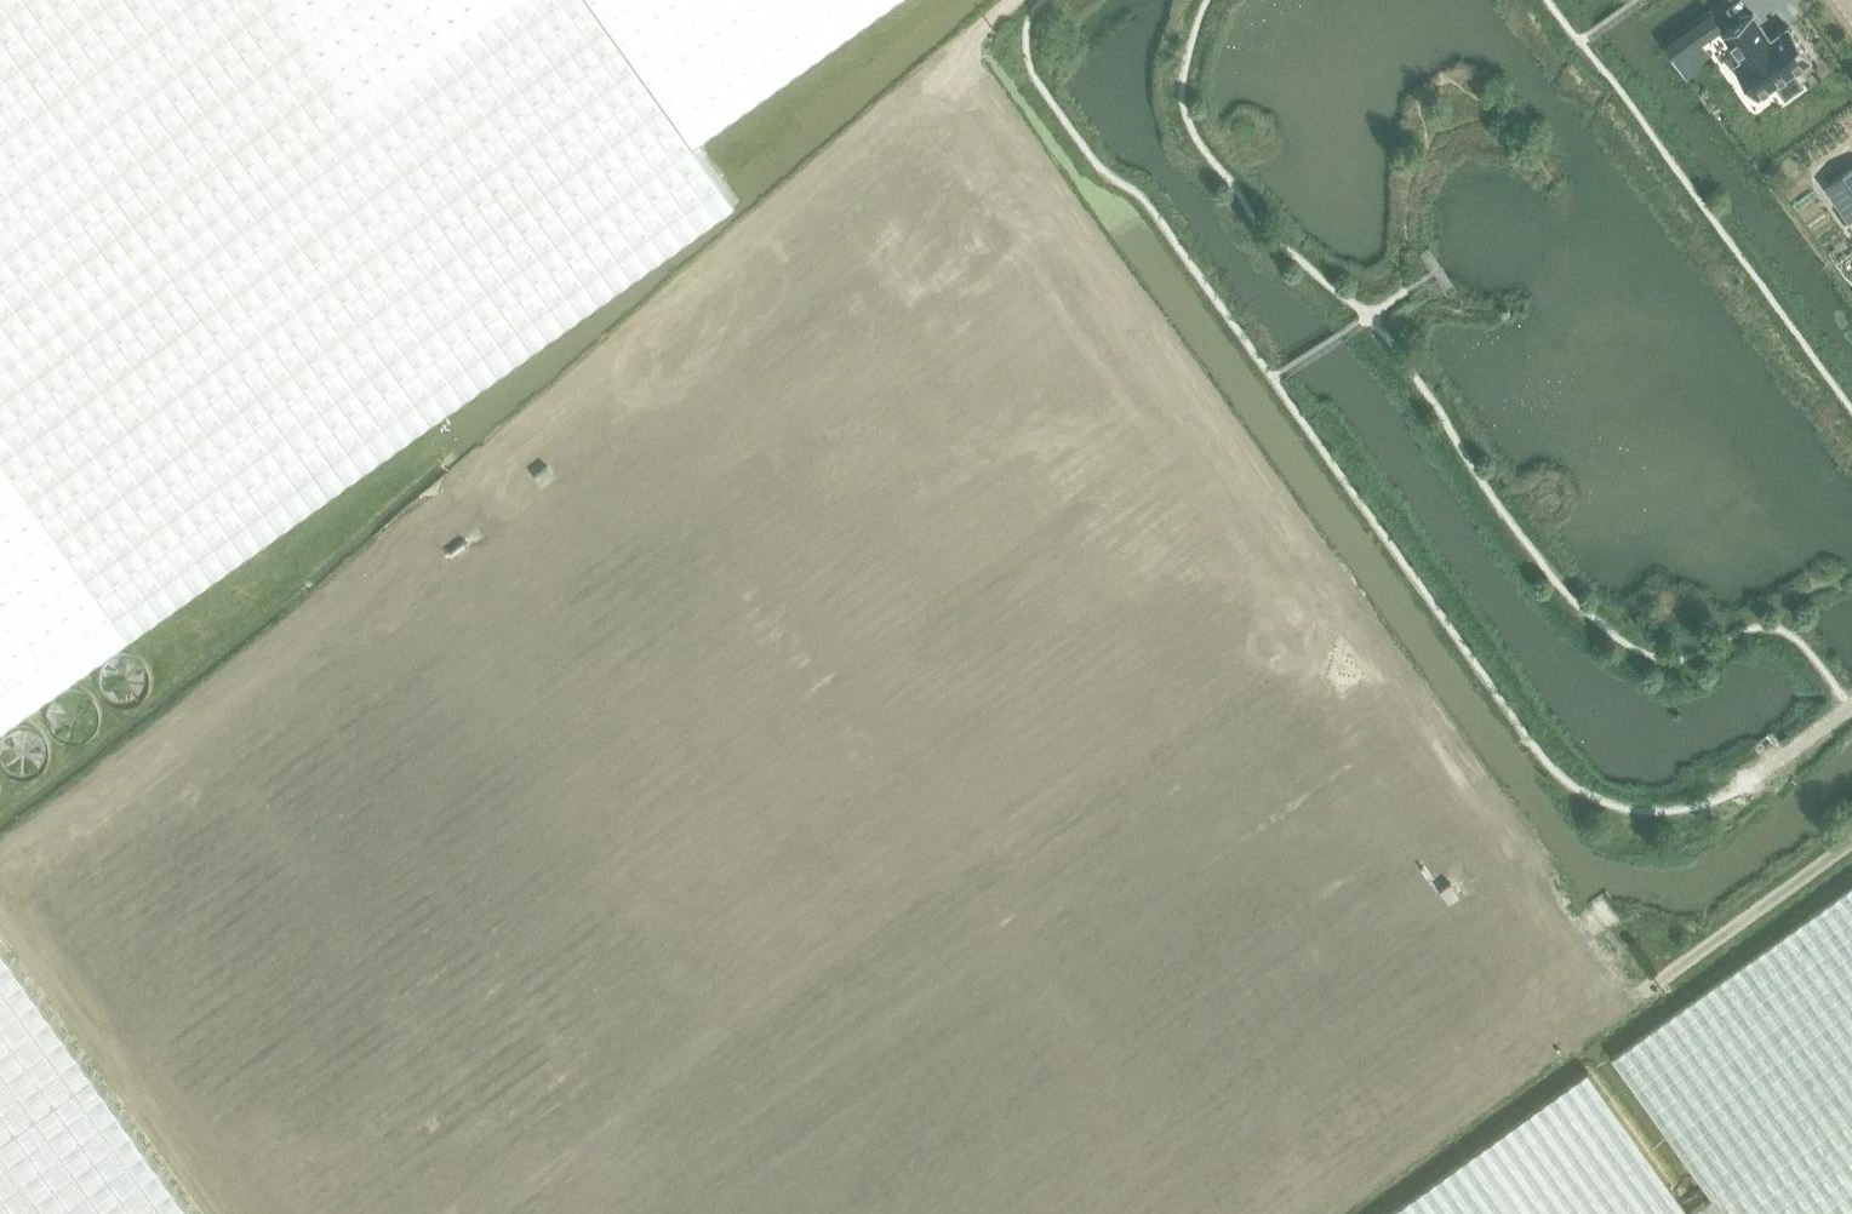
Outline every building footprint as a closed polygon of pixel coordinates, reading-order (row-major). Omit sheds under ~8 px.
[(72,678),(262,541),(443,410),(595,300),(708,219),(736,199),(728,189),(694,142),(891,0),(0,0),(0,729),(72,678)] [(1753,12),(1724,32),(1742,58),(1734,64),(1757,96),(1776,83),(1785,96),(1803,83),(1794,70),(1812,57),(1789,24),(1771,37),(1753,12)] [(1712,14),(1684,33),(1689,41),(1693,46),(1721,27),(1717,21),(1712,14)] [(1826,188),(1849,222),(1851,226),(1851,170),(1826,188)] [(927,268),(936,280),(954,266),(945,254),(927,268)] [(1612,1055),(1712,1196),(1725,1213),(1851,1213),(1851,884),(1612,1055)] [(0,942),(0,1213),(195,1213),(0,942)] [(1712,1196),(1689,1212),(1585,1067),(1380,1213),(1725,1213),(1712,1196)]
